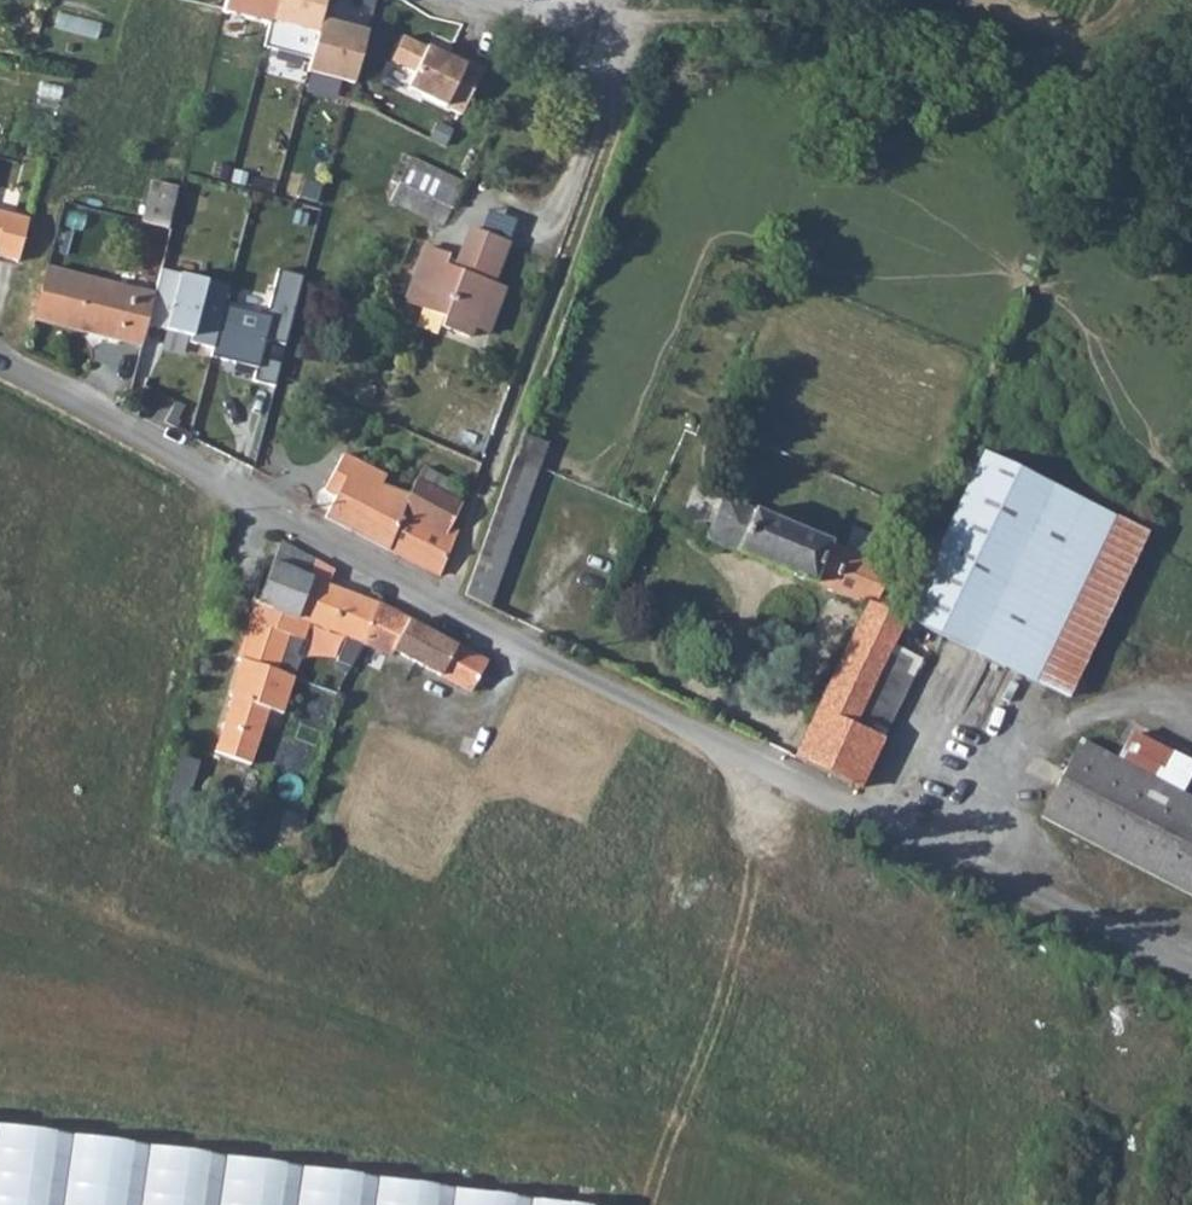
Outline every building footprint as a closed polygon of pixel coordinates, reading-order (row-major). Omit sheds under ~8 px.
[(278,0),(226,0),(223,12),(272,23),(278,0)] [(272,23),(319,35),(323,21),(329,0),(278,0),(272,23)] [(369,32),(323,21),(319,35),(310,69),(357,81),(369,32)] [(405,37),(393,61),(416,73),(409,88),(464,114),(486,68),(459,55),(449,53),(447,56),(429,47),(428,48),(405,37)] [(1097,141),(1112,148),(1119,129),(1105,124),(1097,141)] [(399,182),(451,208),(464,181),(411,157),(399,182)] [(141,221),(167,227),(178,188),(151,181),(141,221)] [(390,200),(443,226),(451,208),(399,182),(397,185),(390,200)] [(16,260),(27,217),(0,210),(0,256),(16,260)] [(426,248),(405,301),(444,317),(440,327),(468,339),(472,329),(481,306),(494,311),(502,290),(492,286),(508,246),(471,231),(455,271),(445,267),(449,257),(426,248)] [(230,285),(161,267),(154,294),(147,323),(192,335),(191,340),(214,347),(226,303),(230,285)] [(147,323),(154,294),(46,268),(34,319),(141,346),(147,323)] [(262,312),(226,303),(214,347),(212,355),(258,367),(255,379),(277,385),(283,362),(263,356),(267,339),(287,344),(306,275),(280,268),(270,307),(262,312)] [(505,291),(502,290),(494,311),(481,306),(472,329),(488,335),(505,291)] [(512,457),(537,466),(545,442),(521,434),(512,457)] [(923,519),(946,529),(982,453),(983,451),(961,440),(924,516),(923,519)] [(324,488),(335,494),(324,515),(377,543),(439,574),(456,531),(447,527),(459,505),(449,499),(456,486),(422,468),(407,496),(379,485),(383,475),(342,453),(324,488)] [(930,630),(1022,673),(1101,511),(982,453),(946,529),(937,547),(964,560),(930,630)] [(465,594),(489,606),(537,466),(512,457),(465,594)] [(707,538),(715,541),(866,604),(794,756),(856,787),(917,658),(890,645),(903,618),(890,611),(903,576),(724,498),(723,501),(707,538)] [(1022,673),(1036,681),(1115,517),(1101,511),(1022,673)] [(247,622),(275,631),(280,613),(294,618),(313,558),(282,540),(271,565),(264,565),(251,604),(254,606),(247,622)] [(904,617),(930,630),(964,560),(937,547),(904,617)] [(275,631),(288,635),(300,640),(306,623),(343,636),(342,651),(357,657),(363,644),(377,603),(326,581),(331,568),(313,558),(294,618),(280,613),(275,631)] [(363,644),(385,652),(387,648),(438,671),(438,677),(468,689),(484,656),(377,603),(363,644)] [(890,645),(917,658),(930,630),(904,617),(903,618),(890,645)] [(234,658),(237,659),(277,671),(281,660),(288,635),(275,631),(247,622),(234,658)] [(237,659),(227,692),(231,693),(210,769),(243,779),(264,708),(280,710),(291,675),(277,671),(237,659)] [(1191,895),(1191,799),(1081,741),(1040,816),(1191,895)] [(0,1127),(0,1204),(546,1204),(0,1127)]
